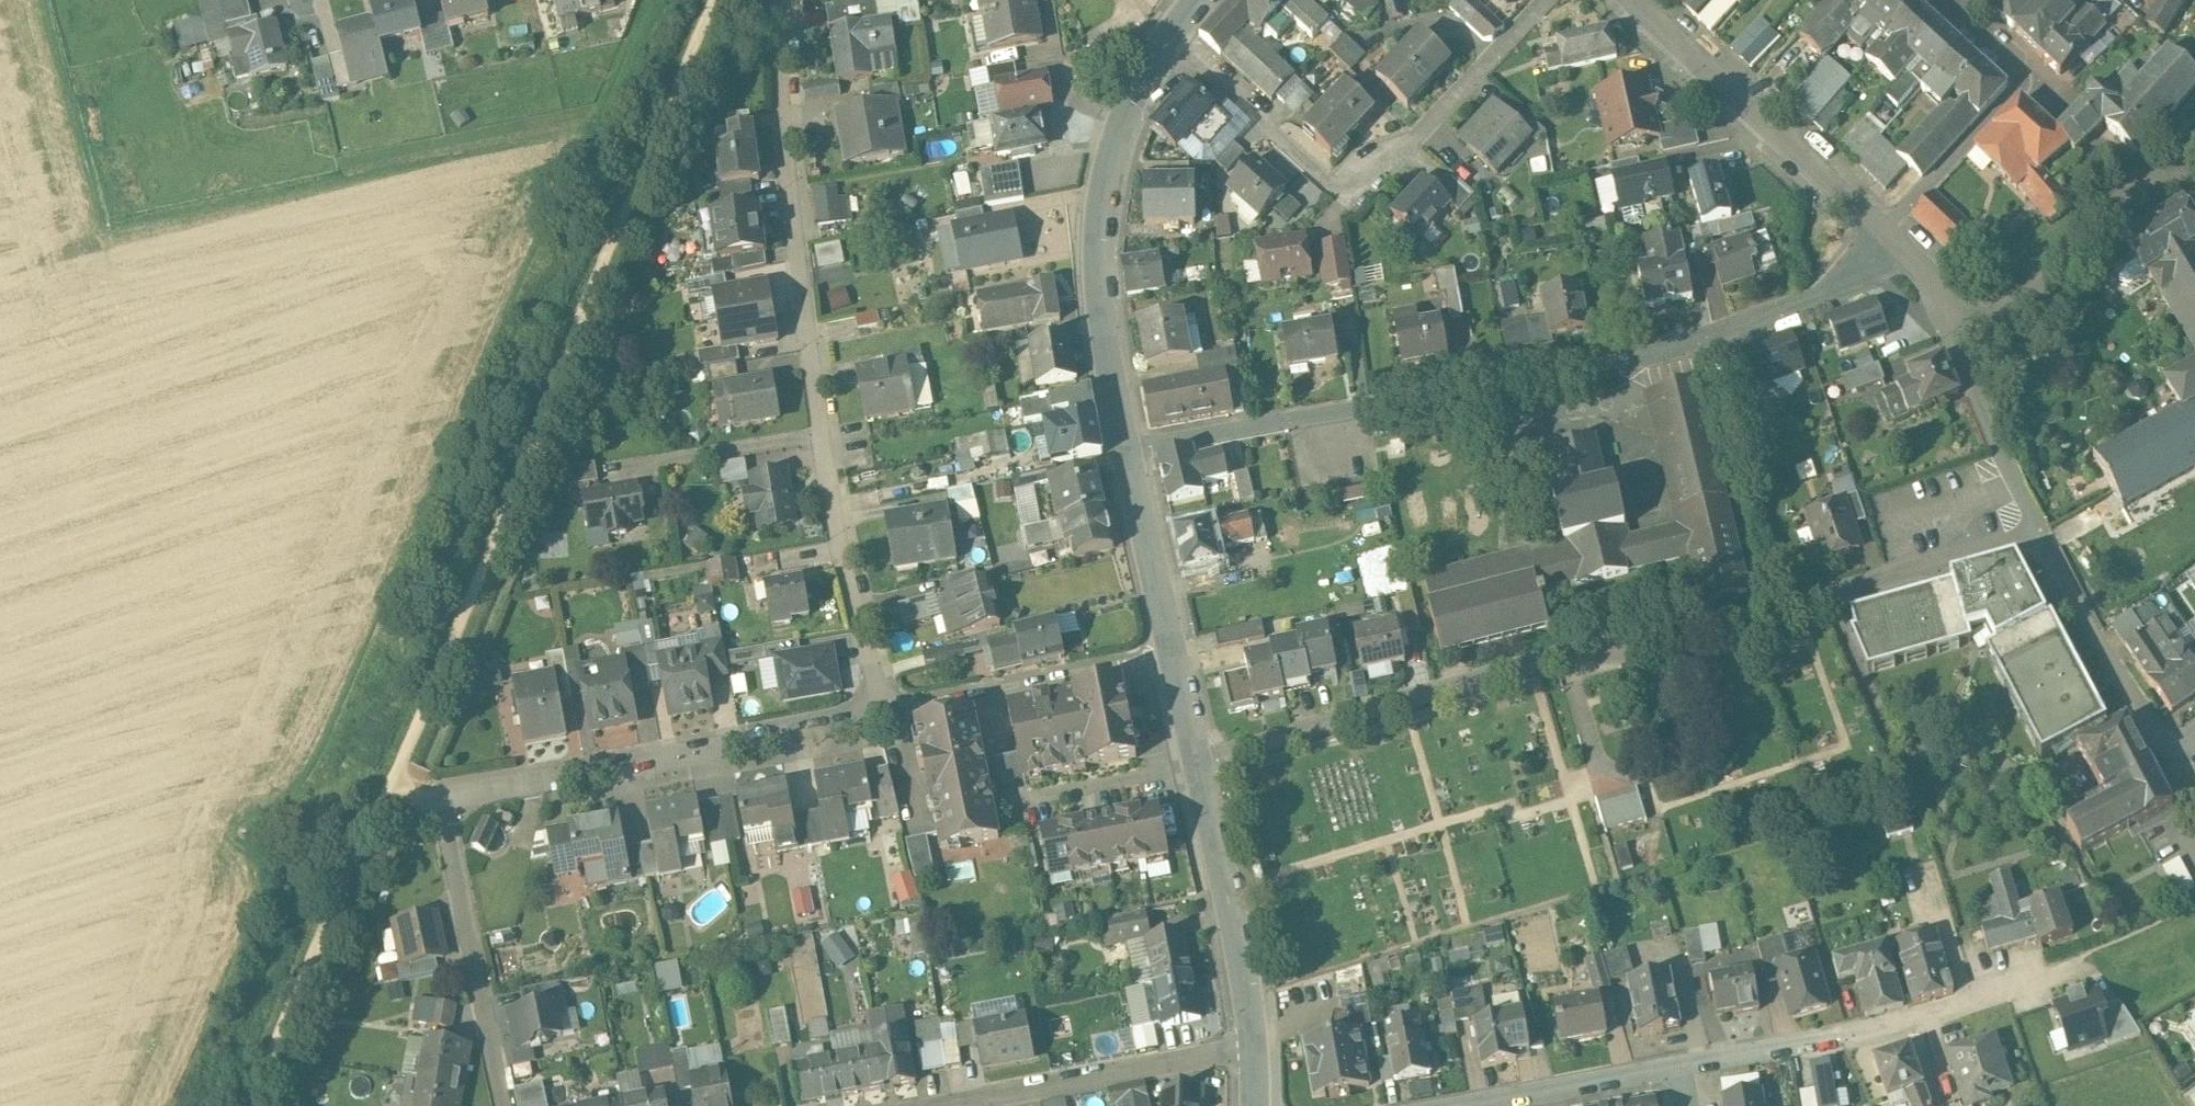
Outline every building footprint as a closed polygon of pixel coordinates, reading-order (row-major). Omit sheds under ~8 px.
[(199,2),(202,17),(223,12),(220,0),(209,0),(199,2)] [(223,12),(248,5),(247,0),(220,0),(223,12)] [(370,5),(375,23),(380,45),(381,45),(421,35),(422,34),(420,23),(414,0),(391,0),(370,5)] [(445,16),(448,28),(449,28),(490,17),(486,0),(441,0),(445,16)] [(564,36),(579,32),(576,18),(601,11),(598,0),(555,0),(564,36)] [(601,11),(616,8),(614,0),(598,0),(601,11)] [(833,6),(837,28),(879,22),(876,0),(871,0),(833,6)] [(879,22),(892,20),(899,19),(900,27),(921,24),(919,7),(899,10),(897,0),(876,0),(879,22)] [(990,20),(992,19),(997,48),(1041,41),(1034,0),(986,0),(990,20)] [(1219,18),(1239,37),(1246,30),(1257,41),(1264,34),(1261,32),(1265,28),(1278,40),(1295,22),(1313,39),(1329,22),(1305,0),(1237,0),(1219,18)] [(1373,0),(1341,0),(1367,22),(1380,6),(1373,0)] [(1386,2),(1391,20),(1404,18),(1399,0),(1388,0),(1386,2)] [(1475,0),(1459,0),(1451,9),(1469,27),(1486,11),(1475,0)] [(1683,5),(1695,16),(1709,0),(1688,0),(1683,5)] [(1737,4),(1733,0),(1717,0),(1701,19),(1714,30),(1737,4)] [(1764,13),(1775,0),(1750,0),(1764,13)] [(1833,1),(1844,13),(1853,5),(1859,9),(1850,18),(1858,26),(1881,0),(1834,0),(1833,1)] [(1911,0),(1881,0),(1858,26),(1847,38),(1860,51),(1864,46),(1872,54),(1873,54),(1918,6),(1911,0)] [(1983,2),(2013,30),(2043,0),(1985,0),(1983,2)] [(2013,30),(2041,57),(2076,18),(2058,0),(2043,0),(2013,30)] [(2108,16),(2118,0),(2096,0),(2092,6),(2108,16)] [(2146,25),(2165,37),(2187,0),(2161,0),(2146,25)] [(1833,1),(1774,63),(1787,74),(1810,48),(1825,62),(1847,38),(1858,26),(1850,18),(1844,13),(1833,1)] [(2076,18),(2041,57),(2061,76),(2106,27),(2093,16),(2097,11),(2089,4),(2076,18)] [(248,5),(223,12),(227,26),(252,20),(248,5)] [(1941,27),(1918,6),(1873,54),(1872,54),(1866,60),(1895,86),(1917,61),(1912,57),(1941,27)] [(1505,29),(1486,11),(1469,27),(1485,41),(1493,42),(1505,29)] [(223,12),(202,17),(206,31),(227,26),(223,12)] [(445,16),(432,20),(440,53),(454,49),(449,28),(448,28),(445,16)] [(1239,37),(1219,18),(1201,37),(1221,56),(1222,55),(1239,37)] [(432,20),(420,23),(422,34),(421,35),(427,56),(440,53),(432,20)] [(879,22),(837,28),(839,42),(833,43),(840,83),(873,78),(869,55),(897,51),(892,20),(879,22)] [(375,23),(338,33),(343,55),(351,87),(389,78),(381,45),(380,45),(375,23)] [(227,26),(206,31),(210,46),(231,41),(230,38),(227,26)] [(276,26),(230,38),(231,41),(235,58),(248,54),(254,79),(287,71),(276,26)] [(1941,27),(1912,57),(1917,61),(1895,86),(1885,98),(1898,110),(1918,87),(1923,91),(1934,78),(1935,77),(1963,47),(1941,27)] [(1610,28),(1557,40),(1559,51),(1564,71),(1565,71),(1617,59),(1610,28)] [(1751,28),(1732,48),(1742,58),(1761,38),(1751,28)] [(1761,38),(1742,58),(1753,68),(1781,39),(1770,29),(1761,38)] [(1257,41),(1246,30),(1239,37),(1222,55),(1272,102),(1276,98),(1295,78),(1296,77),(1257,41)] [(1421,35),(1379,80),(1409,108),(1451,63),(1421,35)] [(1367,57),(1346,37),(1330,52),(1352,73),(1367,57)] [(1935,77),(1934,78),(1923,91),(1922,91),(1941,109),(1947,103),(1948,102),(1954,96),(1983,66),(1963,47),(1935,77)] [(2102,123),(2104,125),(2105,127),(2106,126),(2134,152),(2136,154),(2194,90),(2194,73),(2170,50),(2144,78),(2119,105),(2102,123)] [(1559,51),(1545,54),(1550,75),(1565,71),(1564,71),(1559,51)] [(235,58),(233,59),(239,83),(254,79),(248,54),(235,58)] [(343,55),(329,59),(338,91),(351,87),(343,55)] [(1832,63),(1794,106),(1813,124),(1842,91),(1851,81),(1832,63)] [(1015,65),(987,70),(990,87),(997,86),(997,85),(1018,81),(1015,65)] [(1983,66),(1954,96),(1964,105),(1958,112),(1948,102),(1947,103),(1972,127),(2008,89),(1983,66)] [(2132,66),(2106,93),(2119,105),(2144,78),(2132,66)] [(1653,70),(1596,85),(1606,136),(1666,122),(1653,70)] [(1018,81),(997,85),(997,86),(1003,122),(1041,114),(1039,108),(1053,105),(1047,75),(1018,81)] [(1230,105),(1199,77),(1190,87),(1221,115),(1230,105)] [(1303,86),(1295,78),(1276,98),(1284,105),(1303,86)] [(1347,86),(1304,131),(1332,158),(1375,113),(1347,86)] [(899,87),(871,92),(873,107),(896,103),(896,104),(902,103),(899,87)] [(1221,115),(1190,87),(1154,128),(1177,149),(1189,135),(1204,149),(1209,149),(1231,124),(1221,115)] [(2106,93),(2101,88),(2093,88),(2088,93),(2089,101),(2073,118),(2057,134),(2056,135),(2070,148),(2076,154),(2093,136),(2104,125),(2102,123),(2119,105),(2106,93)] [(1842,91),(1813,124),(1824,133),(1852,100),(1842,91)] [(1519,125),(1495,102),(1459,140),(1497,176),(1532,139),(1533,138),(1519,125)] [(2057,134),(2022,102),(1975,151),(2015,191),(2019,189),(2043,171),(2070,148),(2056,135),(2057,134)] [(873,107),(838,113),(847,165),(890,158),(885,127),(900,125),(896,104),(896,103),(873,107)] [(1941,109),(1897,156),(1908,167),(1922,179),(1972,127),(1947,103),(1941,109)] [(1003,122),(992,124),(998,157),(1012,154),(1013,161),(1030,158),(1029,151),(1035,150),(1038,151),(1041,151),(1044,150),(1047,147),(1048,144),(1048,141),(1047,138),(1045,135),(1041,114),(1003,122)] [(1869,115),(1841,148),(1855,162),(1884,129),(1869,115)] [(1547,134),(1528,116),(1519,125),(1533,138),(1532,139),(1537,144),(1547,134)] [(1686,122),(1659,128),(1661,138),(1660,138),(1664,155),(1697,148),(1694,134),(1689,135),(1686,122)] [(753,127),(731,130),(733,147),(718,149),(723,185),(723,187),(752,183),(760,182),(753,127)] [(1879,140),(1857,165),(1875,181),(1897,156),(1879,140)] [(1234,144),(1217,163),(1228,174),(1246,154),(1234,144)] [(1897,156),(1875,181),(1886,191),(1908,167),(1897,156)] [(1019,165),(981,173),(986,208),(1054,196),(1048,158),(1019,164),(1019,165)] [(1254,162),(1229,190),(1262,219),(1287,191),(1254,162)] [(1667,163),(1612,176),(1620,213),(1676,201),(1667,163)] [(1190,164),(1145,165),(1146,179),(1190,178),(1190,164)] [(1766,171),(1721,183),(1731,218),(1775,205),(1766,171)] [(2073,206),(2043,171),(2019,189),(2050,224),(2073,206)] [(1719,174),(1692,182),(1704,225),(1731,218),(1721,183),(1719,174)] [(1476,197),(1452,175),(1437,191),(1453,206),(1452,207),(1460,214),(1476,197)] [(967,176),(953,178),(955,191),(970,188),(967,176)] [(1437,191),(1424,179),(1391,214),(1406,228),(1405,230),(1407,232),(1409,231),(1420,241),(1452,207),(1453,206),(1437,191)] [(1196,225),(1195,182),(1146,183),(1146,226),(1196,225)] [(752,183),(723,187),(723,185),(719,186),(721,202),(754,197),(752,183)] [(837,187),(814,190),(816,203),(839,199),(837,187)] [(1969,226),(1934,194),(1913,216),(1948,249),(1969,226)] [(754,197),(721,202),(723,216),(758,211),(755,197),(754,197)] [(848,198),(839,199),(842,224),(852,222),(848,198)] [(839,199),(816,203),(819,227),(842,224),(839,199)] [(2123,242),(2132,256),(2116,265),(2114,275),(2120,284),(2130,287),(2149,275),(2194,247),(2194,222),(2185,205),(2123,242)] [(983,210),(956,216),(959,229),(986,223),(983,210)] [(723,216),(713,217),(719,261),(713,262),(716,279),(726,277),(736,274),(733,259),(766,254),(760,211),(758,211),(723,216)] [(959,229),(953,230),(962,273),(991,267),(991,265),(1022,259),(1014,217),(986,223),(959,229)] [(1680,234),(1645,240),(1651,266),(1685,259),(1680,234)] [(1711,238),(1695,243),(1701,271),(1715,267),(1719,266),(1714,251),(1716,250),(1711,238)] [(1716,250),(1714,251),(1719,266),(1715,267),(1723,290),(1755,279),(1750,265),(1757,263),(1750,239),(1716,250)] [(1305,240),(1258,247),(1260,263),(1245,265),(1248,287),(1264,284),(1264,285),(1311,278),(1305,240)] [(818,248),(823,270),(848,264),(843,242),(818,248)] [(1346,243),(1320,247),(1326,285),(1352,282),(1346,243)] [(2149,275),(2194,351),(2194,247),(2149,275)] [(766,254),(733,259),(736,274),(767,268),(766,254)] [(1166,290),(1160,255),(1122,261),(1129,296),(1166,290)] [(1651,266),(1639,269),(1647,309),(1693,299),(1685,259),(1651,266)] [(1208,268),(1187,272),(1190,287),(1211,283),(1208,268)] [(1455,270),(1435,274),(1439,296),(1445,294),(1459,291),(1458,286),(1455,270)] [(716,279),(687,285),(690,300),(715,296),(715,293),(728,291),(726,277),(716,279)] [(1054,282),(978,296),(984,335),(1061,322),(1054,282)] [(728,291),(715,293),(715,296),(720,323),(772,314),(768,285),(728,291)] [(1580,287),(1542,294),(1546,316),(1547,316),(1548,316),(1552,338),(1589,330),(1586,315),(1590,314),(1586,296),(1582,297),(1580,287)] [(847,288),(826,295),(832,311),(852,304),(847,288)] [(1459,291),(1445,294),(1449,320),(1464,317),(1459,291)] [(1875,303),(1829,320),(1841,353),(1887,336),(1875,303)] [(772,314),(720,323),(724,349),(725,352),(738,349),(777,343),(772,314)] [(879,314),(857,318),(859,330),(881,326),(879,314)] [(1182,316),(1140,324),(1149,369),(1197,359),(1203,358),(1203,357),(1198,330),(1186,333),(1182,316)] [(1546,316),(1528,319),(1534,346),(1553,342),(1552,338),(1548,316),(1547,316),(1546,316)] [(1528,319),(1502,324),(1507,351),(1534,346),(1528,319)] [(1441,321),(1396,329),(1403,366),(1448,358),(1441,321)] [(1332,326),(1283,334),(1289,371),(1338,363),(1332,326)] [(1791,335),(1739,354),(1752,390),(1804,371),(1791,335)] [(1070,337),(1030,343),(1038,387),(1077,381),(1070,337)] [(724,349),(698,354),(701,369),(708,368),(709,368),(737,363),(741,362),(738,349),(725,352),(724,349)] [(921,349),(907,351),(910,364),(923,361),(921,349)] [(907,351),(883,355),(885,368),(906,365),(910,364),(907,351)] [(1235,351),(1203,357),(1203,358),(1197,359),(1201,377),(1226,372),(1239,369),(1235,351)] [(1869,353),(1857,358),(1861,370),(1874,366),(1869,353)] [(1944,360),(1909,375),(1912,383),(1876,399),(1886,422),(1892,419),(1894,424),(1959,396),(1944,360)] [(737,363),(709,368),(708,368),(711,385),(739,380),(737,363)] [(885,368),(859,373),(868,420),(914,411),(931,408),(924,368),(907,371),(906,365),(885,368)] [(1879,365),(1842,379),(1848,395),(1885,382),(1879,365)] [(2167,384),(2177,401),(2170,405),(2175,414),(2094,458),(2123,511),(2194,470),(2194,369),(2167,384)] [(1201,377),(1143,388),(1151,430),(1234,414),(1234,413),(1230,394),(1226,372),(1201,377)] [(1565,541),(1425,577),(1432,604),(1430,604),(1443,658),(1550,631),(1542,600),(1546,599),(1545,592),(1575,584),(1576,587),(1629,574),(1628,571),(1692,555),(1704,605),(1748,594),(1697,381),(1647,393),(1679,527),(1629,538),(1614,482),(1607,484),(1595,438),(1550,449),(1561,495),(1554,497),(1565,541)] [(771,382),(719,390),(725,429),(777,421),(771,382)] [(1092,390),(1021,405),(1026,425),(1055,420),(1056,414),(1070,411),(1072,421),(1097,416),(1092,390)] [(1240,392),(1230,394),(1234,413),(1244,412),(1240,392)] [(1072,421),(1045,426),(1053,465),(1104,455),(1097,416),(1072,421)] [(1006,434),(970,442),(974,463),(1010,455),(1006,434)] [(1191,450),(1160,457),(1157,457),(1158,460),(1159,460),(1168,501),(1169,503),(1171,503),(1171,502),(1202,495),(1205,495),(1204,492),(1202,484),(1196,459),(1194,451),(1194,448),(1191,449),(1191,450)] [(1223,452),(1196,459),(1202,484),(1229,478),(1223,452)] [(745,463),(721,467),(724,484),(748,481),(745,463)] [(596,465),(566,470),(569,487),(599,482),(596,465)] [(1057,469),(1013,479),(1016,492),(1051,483),(1060,480),(1057,469)] [(1060,480),(1051,483),(1056,507),(1050,508),(1053,523),(1066,520),(1105,512),(1095,472),(1060,480)] [(1248,472),(1234,475),(1240,501),(1255,498),(1248,472)] [(786,474),(753,480),(756,495),(746,497),(750,516),(759,514),(762,530),(794,524),(786,474)] [(973,487),(950,493),(954,509),(977,503),(973,487)] [(637,489),(586,498),(592,530),(608,528),(609,537),(628,534),(626,525),(642,522),(637,489)] [(1857,494),(1842,500),(1843,504),(1844,503),(1852,526),(1866,521),(1857,494)] [(1843,504),(1828,509),(1824,517),(1810,522),(1824,561),(1860,549),(1852,526),(1844,503),(1843,504)] [(948,508),(887,518),(896,570),(957,560),(948,508)] [(1105,512),(1066,520),(1068,528),(1062,529),(1067,546),(1072,545),(1076,559),(1114,550),(1105,512)] [(1249,516),(1211,525),(1217,550),(1255,542),(1249,516)] [(1211,524),(1176,532),(1185,573),(1221,565),(1217,550),(1211,525),(1211,524)] [(2046,617),(2016,559),(1951,578),(1952,584),(1851,612),(1856,630),(1851,631),(1868,671),(1874,670),(1874,673),(1896,667),(1895,664),(1906,661),(1907,664),(1928,658),(1927,655),(1938,652),(1939,655),(1960,649),(1959,646),(1972,642),(1969,632),(1987,627),(1995,644),(1986,648),(1997,669),(1994,671),(2005,690),(2008,689),(2013,699),(2010,701),(2020,720),(2023,718),(2028,729),(2026,730),(2036,750),(2039,748),(2042,754),(2070,740),(2074,749),(2078,747),(2077,746),(2110,729),(2106,721),(2107,720),(2104,714),(2106,712),(2096,693),(2093,695),(2088,684),(2091,683),(2081,664),(2078,665),(2072,655),(2075,653),(2065,634),(2062,635),(2051,614),(2046,617)] [(735,560),(709,564),(712,587),(738,583),(735,560)] [(976,571),(948,578),(951,591),(980,584),(976,571)] [(804,580),(766,587),(773,628),(793,625),(792,620),(810,617),(804,580)] [(980,584),(951,591),(938,595),(944,616),(944,619),(957,616),(962,633),(1001,623),(990,581),(980,584)] [(1412,593),(1397,596),(1406,635),(1421,631),(1412,593)] [(938,595),(899,605),(905,627),(944,616),(938,595)] [(1362,604),(1337,610),(1341,624),(1365,617),(1362,604)] [(2172,607),(2160,615),(2175,636),(2187,628),(2172,607)] [(2192,700),(2141,628),(2142,627),(2132,614),(2114,627),(2148,678),(2172,714),(2192,700)] [(2160,615),(2142,627),(2141,628),(2192,700),(2194,698),(2194,664),(2186,651),(2185,651),(2175,636),(2160,615)] [(1016,638),(989,644),(997,675),(1065,658),(1055,620),(1014,630),(1016,638)] [(619,647),(656,641),(653,621),(616,627),(619,647)] [(1262,623),(1247,626),(1251,642),(1265,639),(1262,623)] [(1247,626),(1216,633),(1219,649),(1251,642),(1247,626)] [(1397,626),(1356,635),(1364,673),(1405,664),(1397,626)] [(1327,630),(1298,636),(1300,642),(1301,642),(1308,678),(1309,678),(1336,672),(1327,630)] [(799,642),(765,648),(767,662),(777,660),(777,659),(802,655),(799,642)] [(1300,642),(1272,647),(1274,653),(1282,689),(1283,689),(1310,684),(1309,678),(1308,678),(1301,642),(1300,642)] [(729,676),(723,644),(701,648),(702,653),(703,652),(708,681),(729,676)] [(963,644),(923,654),(927,668),(966,658),(963,644)] [(657,647),(644,650),(650,684),(663,681),(660,661),(657,647)] [(644,649),(621,654),(624,665),(625,665),(630,693),(651,688),(650,684),(644,649)] [(802,655),(777,659),(777,660),(784,702),(840,692),(833,649),(802,655)] [(564,652),(547,656),(551,676),(555,675),(568,673),(564,652)] [(702,653),(660,661),(663,681),(670,717),(713,709),(708,681),(703,652),(702,653)] [(1274,653),(1246,659),(1249,672),(1255,701),(1284,695),(1283,689),(1282,689),(1274,653)] [(624,665),(581,673),(585,694),(593,731),(636,723),(630,693),(625,665),(624,665)] [(1249,672),(1222,678),(1231,713),(1256,707),(1255,701),(1249,672)] [(568,673),(555,675),(560,701),(573,699),(573,697),(569,676),(568,673)] [(581,673),(569,676),(573,697),(585,694),(581,673)] [(551,676),(514,683),(525,744),(567,736),(560,701),(555,675),(551,676)] [(1122,684),(1009,706),(1025,781),(1137,760),(1122,684)] [(1000,841),(974,713),(917,725),(943,852),(1000,841)] [(2173,806),(2128,720),(2110,729),(2077,746),(2078,747),(2104,795),(2086,805),(2091,814),(2067,827),(2082,854),(2173,806)] [(1019,756),(1005,759),(1010,784),(1025,781),(1019,756)] [(1004,761),(993,763),(993,761),(991,761),(997,787),(1010,784),(1005,759),(1004,759),(1004,761)] [(997,787),(991,761),(984,763),(989,789),(997,787)] [(865,771),(817,780),(824,815),(829,845),(850,841),(845,813),(873,808),(867,778),(865,771)] [(889,773),(867,778),(873,808),(875,821),(900,816),(889,773)] [(787,786),(739,795),(746,832),(773,827),(779,855),(799,851),(794,821),(787,786)] [(1637,787),(1596,799),(1607,835),(1647,823),(1637,787)] [(1897,814),(1883,818),(1888,839),(1914,832),(1904,797),(1893,801),(1897,814)] [(733,799),(719,802),(727,845),(741,842),(733,799)] [(719,802),(703,805),(712,848),(727,845),(719,802)] [(698,803),(649,812),(656,847),(662,877),(682,873),(677,845),(705,840),(698,803)] [(1160,809),(1129,815),(1138,864),(1167,858),(1169,858),(1169,855),(1160,812),(1160,811),(1160,809)] [(824,815),(809,818),(814,848),(829,845),(824,815)] [(1129,815),(1101,821),(1110,870),(1138,864),(1129,815)] [(619,818),(571,827),(571,828),(577,864),(584,862),(589,889),(610,885),(610,887),(631,883),(625,853),(626,853),(619,818)] [(809,818),(794,821),(799,851),(814,848),(809,818)] [(485,820),(473,847),(486,854),(499,827),(485,820)] [(1101,821),(1072,826),(1082,875),(1110,870),(1101,821)] [(1072,826),(1044,832),(1042,832),(1042,835),(1051,879),(1051,881),(1082,875),(1072,826)] [(571,828),(549,832),(554,857),(557,876),(579,872),(577,864),(571,828)] [(554,857),(549,832),(538,834),(532,862),(554,857)] [(928,839),(906,843),(916,881),(936,877),(928,839)] [(1627,846),(1615,849),(1621,872),(1634,869),(1627,846)] [(656,847),(641,850),(646,880),(662,877),(656,847)] [(626,853),(625,853),(631,883),(646,880),(641,850),(626,853)] [(913,872),(893,879),(901,905),(921,899),(913,872)] [(2009,875),(1989,881),(1995,901),(1978,906),(1985,928),(1982,929),(1990,955),(2039,940),(2028,908),(2021,910),(2018,902),(2009,875)] [(794,891),(797,917),(816,914),(813,889),(794,891)] [(2030,897),(2018,902),(2021,910),(2028,908),(2033,906),(2030,897)] [(2033,906),(2028,908),(2039,940),(2041,947),(2073,935),(2059,897),(2033,906)] [(1146,914),(1114,920),(1118,943),(1150,936),(1146,914)] [(434,915),(393,924),(395,932),(382,935),(386,956),(399,953),(402,966),(402,967),(435,960),(443,959),(434,915)] [(924,919),(910,922),(916,960),(930,957),(924,919)] [(1700,930),(1685,933),(1691,965),(1706,962),(1700,930)] [(512,932),(491,936),(493,946),(514,942),(512,932)] [(838,969),(855,957),(838,932),(821,944),(838,969)] [(1944,962),(1936,933),(1896,944),(1904,973),(1944,962)] [(1184,936),(1148,943),(1156,984),(1192,977),(1184,936)] [(1783,939),(1758,946),(1765,971),(1768,984),(1782,980),(1778,968),(1791,964),(1783,939)] [(1887,946),(1834,961),(1840,983),(1856,978),(1867,1018),(1904,1007),(1887,946)] [(1627,950),(1602,958),(1609,983),(1635,975),(1627,950)] [(1791,964),(1778,968),(1782,980),(1793,1018),(1828,1008),(1813,957),(1791,964)] [(1602,958),(1587,962),(1596,994),(1611,989),(1609,983),(1602,958)] [(435,960),(402,967),(402,966),(396,968),(399,982),(438,973),(435,960)] [(1944,962),(1904,973),(1913,1005),(1953,994),(1944,962)] [(675,966),(656,970),(660,990),(679,986),(675,966)] [(1753,972),(1706,980),(1709,997),(1710,997),(1712,1006),(1716,1005),(1718,1015),(1736,1011),(1737,1016),(1760,1012),(1753,972)] [(1671,973),(1629,982),(1639,1035),(1681,1026),(1671,973)] [(1156,984),(1155,984),(1164,1026),(1201,1019),(1193,977),(1192,977),(1156,984)] [(560,984),(522,991),(525,1008),(564,1001),(560,984)] [(1466,992),(1450,994),(1455,1023),(1471,1020),(1466,992)] [(2096,995),(2051,1011),(2068,1060),(2113,1044),(2096,995)] [(1367,997),(1341,1001),(1346,1029),(1372,1025),(1367,997)] [(1600,998),(1556,1007),(1563,1044),(1607,1035),(1600,998)] [(428,1027),(432,1003),(416,1000),(412,1024),(428,1027)] [(525,1008),(510,1012),(518,1050),(532,1047),(536,1042),(541,1045),(548,1044),(551,1039),(562,1037),(557,1014),(566,1012),(564,1001),(525,1008)] [(432,1003),(428,1027),(451,1031),(455,1007),(432,1003)] [(785,1010),(768,1014),(774,1048),(792,1045),(785,1010)] [(902,1011),(870,1017),(877,1053),(878,1053),(885,1090),(885,1089),(885,1086),(894,1084),(895,1088),(916,1083),(902,1011)] [(1523,1015),(1475,1024),(1483,1066),(1517,1060),(1515,1053),(1529,1050),(1523,1015)] [(1419,1018),(1386,1024),(1390,1046),(1389,1046),(1391,1058),(1396,1082),(1396,1083),(1430,1076),(1424,1040),(1423,1040),(1419,1018)] [(1021,1019),(975,1027),(983,1069),(1028,1060),(1021,1019)] [(827,1020),(809,1024),(812,1041),(830,1037),(827,1020)] [(1143,1029),(1118,1034),(1121,1050),(1146,1045),(1143,1029)] [(1360,1032),(1303,1042),(1306,1059),(1308,1059),(1315,1097),(1370,1087),(1360,1032)] [(1948,1054),(1965,1105),(1976,1105),(1990,1101),(1988,1096),(2011,1089),(1994,1039),(1948,1054)] [(959,1040),(943,1043),(947,1070),(963,1067),(959,1040)] [(468,1049),(425,1042),(418,1080),(462,1087),(468,1049)] [(943,1043),(918,1047),(923,1074),(947,1070),(943,1043)] [(674,1069),(671,1053),(670,1046),(637,1052),(641,1075),(674,1069)] [(518,1050),(512,1051),(515,1066),(536,1062),(533,1047),(532,1047),(518,1050)] [(1875,1062),(1889,1101),(1905,1095),(1909,1105),(1931,1105),(1910,1049),(1875,1062)] [(694,1089),(692,1078),(693,1078),(688,1050),(671,1053),(674,1069),(678,1092),(694,1089)] [(861,1053),(835,1058),(835,1059),(842,1097),(843,1098),(885,1090),(878,1053),(877,1053),(862,1056),(861,1053)] [(1391,1058),(1378,1060),(1383,1085),(1396,1082),(1391,1058)] [(835,1059),(809,1064),(810,1067),(793,1070),(800,1105),(842,1097),(835,1059)] [(1811,1065),(1818,1105),(1838,1105),(1831,1061),(1811,1065)] [(709,1071),(705,1076),(693,1078),(692,1078),(694,1089),(697,1105),(733,1105),(726,1068),(709,1071)] [(1758,1076),(1721,1083),(1724,1100),(1761,1094),(1758,1076)] [(418,1080),(414,1105),(458,1105),(462,1087),(418,1080)] [(515,1090),(518,1105),(549,1105),(544,1084),(515,1090)] [(1109,1091),(1112,1105),(1118,1105),(1120,1105),(1148,1100),(1145,1084),(1109,1091)] [(1724,1100),(1725,1105),(1763,1105),(1761,1094),(1724,1100)] [(648,1098),(648,1095),(622,1100),(623,1105),(667,1105),(665,1095),(648,1098)] [(1043,1103),(1044,1105),(1068,1105),(1066,1097),(1043,1103)]
